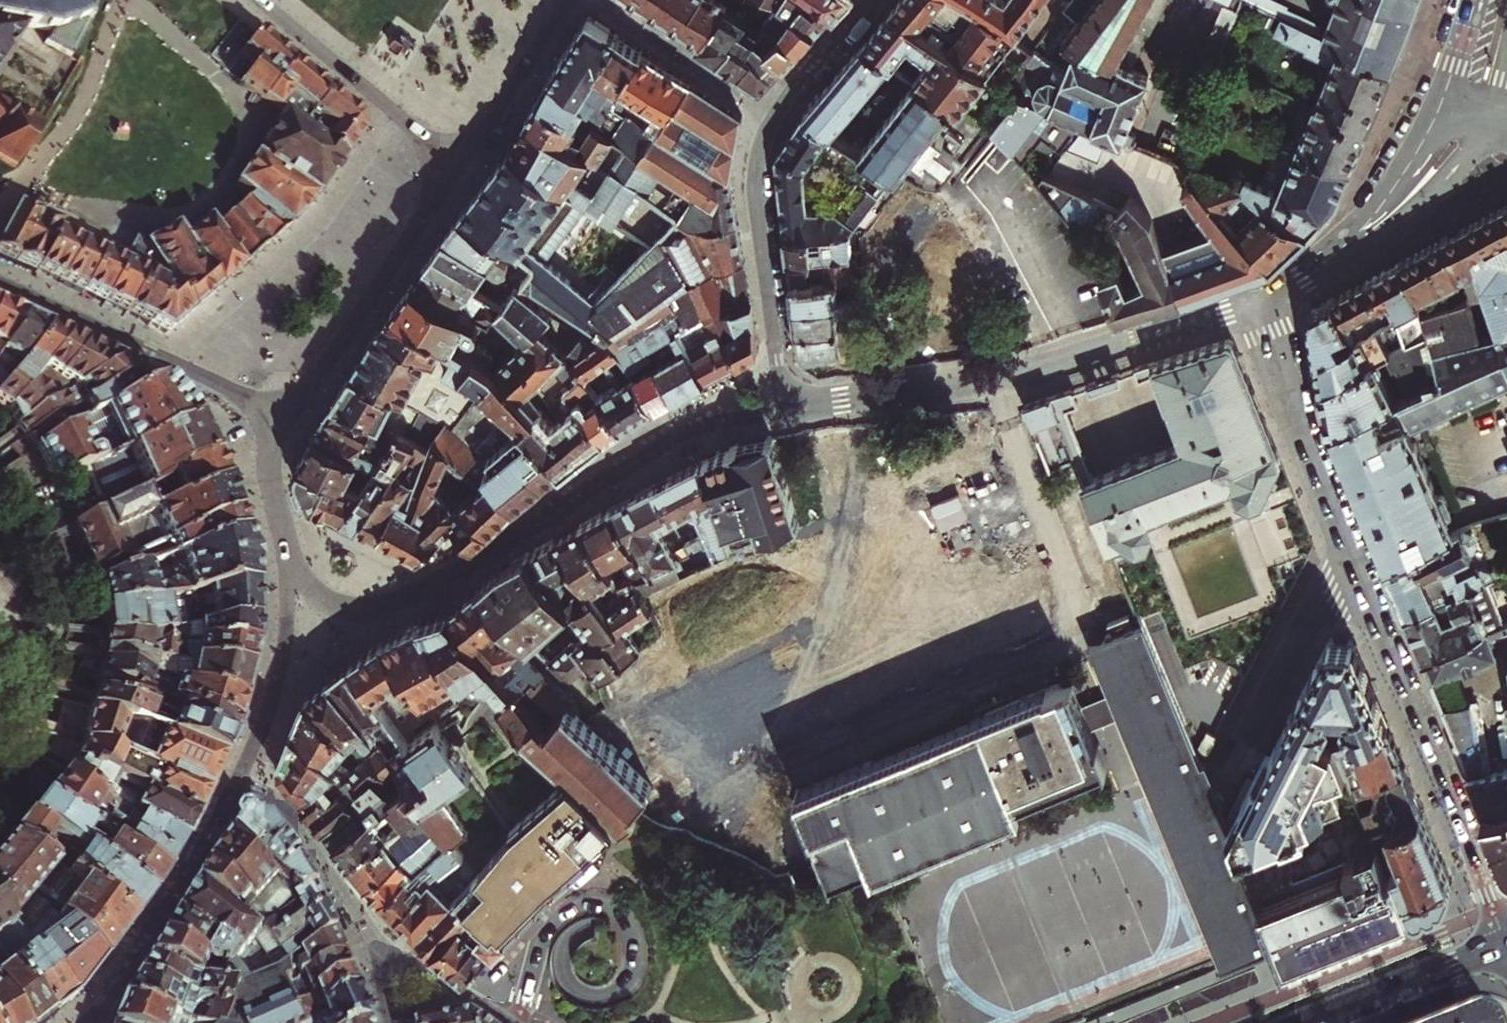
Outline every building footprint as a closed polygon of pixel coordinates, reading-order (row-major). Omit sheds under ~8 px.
[(19,23),(44,29),(57,34),(82,21),(82,0),(0,0),(0,19),(19,23)] [(665,17),(693,35),(699,39),(694,47),(710,57),(716,61),(731,41),(757,64),(771,78),(775,74),(783,65),(766,48),(780,32),(761,17),(774,0),(640,0),(665,17)] [(809,36),(815,31),(774,0),(761,17),(780,32),(800,47),(809,36)] [(831,13),(812,0),(795,0),(792,3),(788,0),(774,0),(815,31),(825,20),(831,13)] [(843,0),(812,0),(831,13),(840,3),(843,0)] [(961,0),(899,0),(892,9),(917,26),(932,9),(949,22),(953,17),(964,26),(948,47),(987,72),(1015,35),(961,0)] [(1065,7),(1071,0),(961,0),(1015,35),(1034,47),(1065,7)] [(1111,59),(1145,0),(1071,0),(1065,7),(1080,19),(1065,38),(1077,44),(1068,66),(1050,58),(1034,47),(1004,84),(1021,95),(1109,134),(1120,139),(1147,75),(1120,63),(1111,59)] [(1111,59),(1120,63),(1158,0),(1145,0),(1111,59)] [(1226,4),(1195,81),(1205,85),(1239,0),(1218,0),(1226,4)] [(1326,27),(1270,0),(1250,0),(1282,16),(1323,36),(1392,66),(1394,61),(1409,21),(1418,0),(1337,0),(1326,27)] [(917,26),(892,9),(880,23),(863,43),(889,61),(916,80),(954,106),(959,110),(987,72),(948,47),(917,26)] [(617,35),(588,15),(578,30),(569,44),(550,74),(581,93),(617,35)] [(1329,63),(1312,103),(1367,128),(1379,97),(1392,66),(1323,36),(1282,16),(1275,32),(1282,35),(1281,36),(1305,49),(1304,51),(1329,63)] [(19,23),(0,19),(0,56),(19,23)] [(87,24),(82,21),(57,34),(44,29),(40,39),(65,56),(87,24)] [(239,81),(262,100),(273,83),(290,61),(289,60),(273,47),(255,31),(237,53),(251,65),(239,81)] [(792,56),(800,47),(780,32),(766,48),(783,65),(792,56)] [(611,98),(642,51),(630,43),(617,35),(581,93),(590,99),(604,108),(611,98)] [(735,74),(757,88),(763,87),(771,78),(757,64),(731,41),(716,61),(735,74)] [(889,61),(863,43),(837,73),(804,112),(830,129),(889,61)] [(654,130),(689,81),(654,59),(642,51),(611,98),(629,111),(654,130)] [(299,128),(327,92),(310,77),(290,61),(273,83),(262,100),(281,114),(299,128)] [(544,84),(536,99),(575,124),(590,99),(581,93),(550,74),(544,84)] [(954,106),(916,80),(861,150),(894,173),(910,153),(922,164),(920,167),(934,178),(965,140),(951,130),(945,136),(932,126),(947,108),(951,111),(954,106)] [(721,231),(739,230),(734,196),(731,179),(737,143),(742,116),(689,81),(654,130),(629,111),(611,136),(612,137),(599,156),(597,159),(594,164),(595,165),(585,179),(591,183),(589,186),(583,182),(580,185),(578,184),(571,195),(584,205),(612,224),(637,189),(670,215),(676,220),(673,224),(696,227),(721,231)] [(299,128),(342,160),(354,142),(361,133),(358,117),(327,92),(299,128)] [(1021,95),(995,129),(1022,161),(1043,135),(1064,151),(1067,147),(1097,161),(1109,134),(1021,95)] [(1206,97),(1203,104),(1217,111),(1220,104),(1206,97)] [(532,107),(525,119),(575,153),(582,143),(599,156),(612,137),(611,136),(629,111),(611,98),(604,108),(590,99),(575,124),(536,99),(532,107)] [(0,100),(0,160),(15,168),(40,120),(0,100)] [(1268,135),(1293,148),(1348,175),(1359,147),(1367,128),(1312,103),(1297,138),(1283,131),(1281,134),(1271,129),(1268,135)] [(850,229),(894,173),(861,150),(830,129),(804,112),(793,129),(775,157),(786,236),(850,229)] [(267,134),(329,178),(342,160),(299,128),(281,114),(267,134)] [(518,134),(508,151),(571,195),(578,184),(571,179),(589,153),(597,159),(599,156),(582,143),(575,153),(525,119),(518,134)] [(252,155),(314,199),(323,186),(329,178),(267,134),(252,155)] [(1348,175),(1293,148),(1273,194),(1240,178),(1235,190),(1261,209),(1304,234),(1323,217),(1336,204),(1348,175)] [(486,180),(460,215),(508,245),(532,260),(517,283),(589,331),(607,305),(543,259),(584,205),(571,195),(508,151),(486,180)] [(247,197),(286,230),(303,212),(314,199),(252,155),(232,185),(247,197)] [(1235,190),(1191,170),(1185,175),(1191,181),(1218,211),(1229,201),(1244,214),(1249,209),(1258,211),(1236,231),(1268,268),(1286,251),(1304,234),(1261,209),(1235,190)] [(1038,180),(1078,229),(1117,320),(1137,313),(1160,307),(1174,302),(1181,300),(1161,251),(1149,221),(1128,197),(1116,209),(1044,175),(1038,180)] [(1181,190),(1211,232),(1161,251),(1181,300),(1224,285),(1267,269),(1268,268),(1236,231),(1218,211),(1191,181),(1181,190)] [(238,205),(229,213),(265,248),(277,239),(286,230),(247,197),(238,205)] [(1445,238),(1459,277),(1467,274),(1476,271),(1493,261),(1489,251),(1492,248),(1502,251),(1506,248),(1506,205),(1476,221),(1452,234),(1445,238)] [(17,208),(0,240),(0,259),(5,261),(15,265),(39,219),(17,208)] [(265,248),(229,213),(210,229),(240,271),(254,258),(265,248)] [(443,238),(485,264),(486,263),(495,269),(498,269),(500,269),(502,268),(504,266),(506,264),(506,261),(506,259),(505,257),(502,254),(505,250),(508,245),(460,215),(456,221),(451,227),(448,231),(443,238)] [(676,220),(670,215),(647,249),(607,305),(589,331),(604,341),(615,354),(621,363),(646,350),(677,333),(686,329),(669,298),(682,287),(713,269),(696,227),(673,224),(676,220)] [(39,219),(15,265),(28,270),(36,274),(56,236),(59,228),(39,219)] [(178,242),(215,293),(228,282),(240,271),(210,229),(203,219),(178,242)] [(721,231),(696,227),(713,269),(731,311),(751,303),(748,280),(740,237),(739,230),(721,231)] [(850,229),(786,236),(788,250),(789,259),(850,254),(850,229)] [(165,285),(189,316),(204,303),(215,293),(178,242),(169,230),(141,250),(147,263),(165,285)] [(56,236),(36,274),(49,279),(58,283),(78,247),(56,236)] [(485,264),(443,238),(434,249),(426,260),(469,288),(485,264)] [(1435,244),(1424,250),(1442,289),(1460,280),(1459,277),(1445,238),(1435,244)] [(121,267),(102,304),(116,310),(125,314),(147,263),(141,250),(135,239),(121,267)] [(78,247),(58,283),(69,288),(79,293),(98,257),(78,247)] [(1414,256),(1400,262),(1416,301),(1442,289),(1424,250),(1414,256)] [(1493,261),(1476,271),(1499,336),(1506,334),(1506,256),(1489,251),(1493,261)] [(850,254),(789,259),(790,271),(792,280),(850,276),(850,254)] [(98,257),(79,293),(92,299),(102,304),(121,267),(98,257)] [(419,270),(408,285),(480,324),(484,326),(495,312),(500,307),(469,288),(426,260),(419,270)] [(1384,270),(1367,280),(1384,321),(1417,304),(1416,301),(1400,262),(1384,270)] [(147,263),(125,314),(135,319),(146,324),(165,285),(147,263)] [(722,369),(736,362),(723,336),(738,329),(731,311),(713,269),(682,287),(669,298),(686,329),(677,333),(702,380),(722,369)] [(850,276),(792,280),(793,295),(795,305),(850,300),(850,276)] [(1349,289),(1334,297),(1351,339),(1384,321),(1367,280),(1349,289)] [(165,285),(146,324),(155,329),(167,335),(189,316),(165,285)] [(402,294),(391,308),(491,371),(494,373),(498,369),(491,364),(490,357),(476,347),(470,349),(465,345),(480,324),(408,285),(402,294)] [(515,328),(527,338),(536,330),(548,317),(512,291),(500,307),(495,312),(515,328)] [(1334,297),(1314,308),(1310,316),(1313,332),(1317,357),(1351,339),(1334,297)] [(1428,331),(1437,351),(1481,340),(1467,298),(1421,313),(1428,331)] [(850,300),(795,305),(797,319),(798,328),(851,323),(851,308),(861,306),(861,299),(850,300)] [(750,354),(759,349),(755,327),(751,303),(731,311),(738,329),(723,336),(736,362),(750,354)] [(1319,370),(1322,385),(1386,352),(1390,351),(1428,331),(1421,313),(1417,304),(1384,321),(1351,339),(1317,357),(1319,370)] [(344,384),(332,402),(397,431),(411,437),(427,445),(434,448),(460,471),(477,455),(488,467),(471,482),(479,488),(488,481),(502,469),(498,468),(490,457),(504,444),(498,437),(512,423),(523,433),(538,421),(518,400),(494,373),(491,371),(391,308),(384,319),(365,350),(344,384)] [(25,323),(16,319),(0,312),(0,361),(25,323)] [(495,312),(484,326),(503,342),(515,328),(495,312)] [(49,333),(39,329),(25,323),(0,361),(0,399),(49,333)] [(851,323),(798,328),(800,343),(802,359),(851,347),(851,323)] [(518,400),(563,356),(536,330),(527,338),(498,369),(494,373),(518,400)] [(1325,404),(1330,430),(1431,385),(1431,378),(1446,373),(1437,351),(1428,331),(1390,351),(1409,388),(1396,393),(1378,359),(1384,360),(1389,357),(1386,352),(1322,385),(1325,404)] [(25,446),(140,374),(131,370),(112,362),(101,357),(94,354),(77,346),(60,338),(49,333),(0,399),(0,408),(11,415),(25,446)] [(690,387),(702,380),(677,333),(646,350),(672,397),(690,387)] [(1499,336),(1506,359),(1506,334),(1499,336)] [(563,356),(567,366),(595,344),(582,337),(563,356)] [(1230,341),(1225,339),(1130,370),(1136,383),(1150,379),(1174,448),(1146,459),(1145,457),(1120,467),(1120,469),(1091,479),(1089,474),(1081,478),(1106,543),(1121,538),(1122,540),(1135,544),(1144,541),(1150,526),(1145,516),(1162,509),(1162,512),(1210,492),(1210,491),(1227,484),(1230,492),(1244,498),(1256,494),(1278,459),(1230,341)] [(1369,526),(1385,564),(1453,532),(1447,516),(1452,514),(1444,494),(1442,493),(1438,494),(1416,441),(1414,442),(1408,427),(1499,387),(1481,340),(1437,351),(1446,373),(1431,378),(1431,385),(1330,430),(1343,462),(1369,526)] [(591,395),(621,429),(634,420),(650,409),(631,375),(626,368),(621,363),(615,354),(604,341),(597,345),(595,344),(567,366),(580,380),(601,365),(603,369),(611,364),(623,381),(608,391),(604,386),(591,395)] [(664,402),(672,397),(646,350),(621,363),(626,368),(631,375),(650,409),(664,402)] [(581,457),(600,443),(562,392),(576,377),(567,366),(563,356),(518,400),(538,421),(523,433),(561,472),(581,457)] [(25,446),(31,460),(162,384),(150,379),(140,374),(25,446)] [(562,392),(600,443),(611,435),(621,429),(591,395),(580,380),(576,377),(562,392)] [(1499,387),(1506,407),(1506,383),(1499,387)] [(42,471),(56,490),(98,470),(195,424),(178,405),(164,387),(162,384),(31,460),(8,473),(0,478),(0,494),(14,486),(42,471)] [(1076,405),(1071,390),(1050,397),(1055,412),(1064,409),(1076,405)] [(1050,397),(1023,405),(1049,472),(1075,462),(1055,412),(1050,397)] [(397,431),(332,402),(328,409),(322,420),(388,447),(397,431)] [(1064,409),(1055,412),(1075,462),(1081,478),(1089,474),(1064,409)] [(388,447),(322,420),(317,427),(312,436),(377,467),(388,447)] [(523,433),(512,423),(498,437),(504,444),(544,486),(552,480),(561,472),(523,433)] [(104,482),(134,467),(146,495),(163,487),(162,484),(214,461),(206,446),(195,424),(98,470),(104,482)] [(341,480),(328,508),(353,521),(358,523),(393,465),(411,437),(397,431),(388,447),(377,467),(359,491),(341,480)] [(377,467),(312,436),(306,447),(298,463),(325,472),(341,480),(359,491),(377,467)] [(393,465),(358,523),(371,531),(379,535),(392,510),(412,480),(427,445),(411,437),(393,465)] [(756,440),(739,442),(722,450),(699,461),(728,549),(780,528),(796,522),(792,511),(766,438),(756,440)] [(537,492),(544,486),(504,444),(490,457),(498,468),(502,469),(529,498),(537,492)] [(392,510),(379,535),(400,546),(416,554),(451,523),(465,511),(458,505),(479,488),(471,482),(460,471),(434,448),(427,445),(412,480),(392,510)] [(156,518),(227,487),(225,482),(220,473),(214,461),(162,484),(163,487),(146,495),(156,518)] [(671,475),(652,485),(670,519),(683,543),(688,551),(695,565),(728,549),(699,461),(671,475)] [(325,472),(298,463),(307,485),(313,500),(325,472)] [(488,481),(515,510),(523,503),(529,498),(502,469),(488,481)] [(325,472),(313,500),(315,502),(322,505),(326,507),(328,508),(341,480),(325,472)] [(479,488),(458,505),(465,511),(451,523),(471,546),(486,533),(497,525),(505,518),(515,510),(488,481),(479,488)] [(633,493),(605,507),(645,565),(649,573),(645,575),(649,590),(682,572),(695,565),(688,551),(675,557),(671,550),(657,525),(670,519),(652,485),(633,493)] [(231,497),(227,487),(156,518),(146,495),(104,515),(126,561),(236,514),(231,497)] [(594,514),(576,524),(604,562),(627,548),(626,559),(630,564),(618,571),(616,569),(613,567),(612,567),(609,569),(618,581),(634,574),(641,567),(645,565),(605,507),(594,514)] [(95,586),(243,534),(241,527),(236,514),(126,561),(92,575),(95,586)] [(92,575),(126,561),(104,515),(72,530),(92,575)] [(566,530),(551,538),(574,570),(583,583),(588,591),(595,586),(601,594),(615,584),(620,591),(606,601),(601,604),(617,626),(596,640),(614,666),(661,629),(661,627),(652,610),(646,599),(647,598),(644,592),(634,574),(618,581),(609,569),(604,562),(576,524),(566,530)] [(1405,613),(1488,580),(1494,578),(1506,575),(1506,566),(1491,570),(1483,568),(1480,569),(1471,550),(1475,549),(1476,541),(1473,533),(1465,530),(1463,531),(1462,528),(1453,532),(1385,564),(1396,591),(1405,613)] [(254,577),(253,564),(248,548),(243,534),(95,586),(102,607),(167,600),(184,598),(254,590),(254,577)] [(539,546),(524,554),(536,570),(538,568),(572,611),(596,598),(593,594),(591,594),(588,591),(583,583),(564,593),(555,581),(574,570),(551,538),(539,546)] [(688,551),(683,543),(671,550),(675,557),(688,551)] [(507,563),(498,569),(480,584),(475,588),(504,616),(530,641),(570,610),(591,636),(551,661),(563,673),(573,673),(587,661),(599,677),(614,666),(596,640),(617,626),(601,604),(596,598),(572,611),(538,568),(536,570),(524,554),(507,563)] [(1416,639),(1424,659),(1506,624),(1488,580),(1405,613),(1416,639)] [(606,601),(601,594),(595,586),(588,591),(591,594),(593,594),(596,598),(601,604),(606,601)] [(471,592),(466,596),(494,624),(500,619),(504,616),(475,588),(471,592)] [(182,630),(254,623),(254,613),(254,595),(254,590),(184,598),(187,622),(182,623),(182,630)] [(451,609),(446,613),(516,692),(533,677),(537,681),(546,673),(494,624),(466,596),(460,601),(451,609)] [(161,630),(171,630),(167,600),(102,607),(104,632),(145,630),(161,630)] [(434,617),(418,623),(457,678),(461,685),(499,705),(523,732),(539,716),(516,692),(446,613),(434,617)] [(161,641),(254,648),(255,645),(254,638),(254,623),(182,630),(171,630),(161,630),(161,641)] [(574,698),(546,673),(537,681),(533,677),(516,692),(539,716),(523,732),(564,773),(531,808),(444,688),(457,678),(418,623),(412,626),(380,641),(379,640),(364,652),(350,663),(427,776),(418,785),(430,798),(440,792),(464,827),(450,839),(460,852),(474,873),(415,935),(424,943),(432,950),(473,906),(487,920),(478,931),(491,944),(509,927),(532,904),(553,883),(560,876),(588,851),(584,847),(594,838),(598,838),(602,836),(605,833),(607,826),(613,821),(617,826),(627,816),(635,810),(631,805),(648,786),(567,705),(574,698)] [(1432,681),(1497,657),(1490,639),(1494,638),(1506,633),(1506,623),(1506,624),(1424,659),(1428,669),(1432,681)] [(1156,673),(1138,625),(1132,627),(1132,625),(1125,628),(1125,629),(1088,644),(1093,656),(1097,665),(1103,677),(1110,697),(1153,803),(1218,965),(1216,966),(1219,972),(1275,948),(1225,830),(1217,810),(1211,813),(1209,806),(1212,804),(1216,798),(1212,794),(1208,782),(1200,762),(1195,764),(1158,672),(1156,673)] [(104,632),(102,652),(142,659),(143,650),(161,641),(161,630),(145,630),(104,632)] [(153,663),(248,672),(249,669),(251,660),(254,648),(161,641),(143,650),(142,659),(141,662),(153,663)] [(1354,642),(1329,641),(1285,720),(1320,738),(1330,720),(1330,716),(1325,713),(1328,707),(1347,707),(1349,714),(1345,715),(1345,717),(1345,719),(1350,731),(1325,742),(1334,747),(1353,739),(1388,724),(1379,703),(1354,642)] [(100,665),(149,679),(153,663),(141,662),(142,659),(102,652),(100,665)] [(149,679),(240,704),(244,686),(248,672),(153,663),(149,679)] [(427,776),(350,663),(342,669),(328,679),(397,767),(407,781),(402,786),(409,794),(418,785),(427,776)] [(100,665),(98,683),(146,697),(149,679),(100,665)] [(1075,677),(1074,674),(797,787),(801,795),(809,817),(778,830),(790,862),(822,848),(832,871),(833,874),(834,874),(833,871),(929,832),(934,845),(945,839),(954,835),(963,834),(957,820),(976,813),(1103,761),(1104,763),(1106,763),(1092,727),(1090,728),(1082,708),(1074,689),(1070,679),(1075,677)] [(1088,683),(1074,689),(1082,708),(1096,702),(1110,697),(1103,677),(1088,683)] [(160,702),(234,726),(237,714),(240,704),(149,679),(146,697),(160,702)] [(397,767),(328,679),(318,687),(306,696),(384,778),(397,767)] [(98,683),(96,697),(148,715),(154,717),(160,702),(146,697),(98,683)] [(384,778),(306,696),(299,711),(293,725),(363,788),(373,779),(378,783),(384,778)] [(96,697),(89,709),(141,730),(148,715),(96,697)] [(154,717),(229,743),(232,732),(234,726),(160,702),(154,717)] [(1443,708),(1469,773),(1483,808),(1506,803),(1506,767),(1488,771),(1472,702),(1443,708)] [(89,709),(84,737),(204,794),(212,777),(220,761),(141,730),(89,709)] [(141,730),(220,761),(225,752),(229,743),(154,717),(148,715),(141,730)] [(1225,830),(1275,948),(1282,965),(1348,939),(1403,917),(1369,833),(1352,789),(1334,747),(1325,742),(1320,738),(1285,720),(1282,725),(1268,752),(1260,765),(1225,830)] [(1352,789),(1405,767),(1398,749),(1388,724),(1353,739),(1334,747),(1352,789)] [(363,788),(293,725),(286,741),(281,754),(316,787),(329,802),(349,786),(364,800),(370,806),(386,791),(378,783),(373,779),(363,788)] [(204,794),(84,737),(83,746),(72,761),(192,820),(198,807),(204,794)] [(316,787),(281,754),(278,761),(280,772),(299,797),(297,799),(299,801),(316,787)] [(192,820),(72,761),(63,774),(102,802),(117,814),(180,846),(186,834),(192,820)] [(1352,789),(1369,833),(1422,810),(1414,789),(1405,767),(1352,789)] [(8,769),(0,778),(0,792),(26,817),(28,819),(96,865),(97,864),(148,898),(154,888),(160,878),(42,799),(22,781),(8,769)] [(63,774),(42,799),(160,878),(165,870),(170,862),(131,838),(126,845),(114,836),(118,829),(95,814),(102,802),(63,774)] [(390,831),(349,862),(357,872),(366,882),(401,851),(416,865),(448,836),(450,839),(464,827),(440,792),(430,798),(418,785),(409,794),(421,807),(406,818),(390,831)] [(329,802),(312,817),(314,820),(320,827),(323,831),(364,800),(349,786),(329,802)] [(386,791),(370,806),(377,812),(376,813),(385,825),(399,810),(406,818),(421,807),(409,794),(402,786),(391,795),(386,791)] [(316,787),(299,801),(305,809),(312,817),(329,802),(316,787)] [(364,800),(323,831),(328,837),(334,844),(376,813),(377,812),(370,806),(364,800)] [(102,802),(95,814),(118,829),(131,838),(170,862),(175,854),(180,846),(117,814),(102,802)] [(1483,808),(1501,855),(1506,858),(1506,803),(1483,808)] [(1369,833),(1403,917),(1425,908),(1440,902),(1450,878),(1445,867),(1422,810),(1369,833)] [(376,813),(334,844),(343,854),(349,862),(390,831),(385,825),(376,813)] [(28,819),(26,817),(13,841),(66,877),(126,926),(136,914),(148,898),(97,864),(96,865),(28,819)] [(248,828),(246,828),(236,844),(266,871),(272,863),(265,856),(268,852),(263,846),(264,828),(248,828)] [(279,833),(275,829),(264,828),(263,846),(268,852),(265,856),(272,863),(287,844),(279,833)] [(0,832),(0,914),(20,941),(43,912),(55,924),(97,965),(104,956),(121,933),(126,926),(66,877),(13,841),(0,832)] [(416,865),(380,898),(387,906),(395,914),(428,878),(460,852),(450,839),(448,836),(416,865)] [(236,844),(234,842),(223,859),(206,887),(291,968),(314,952),(308,939),(314,935),(309,927),(297,908),(302,904),(281,885),(266,871),(236,844)] [(266,871),(281,885),(303,865),(295,855),(287,844),(272,863),(266,871)] [(416,865),(401,851),(366,882),(373,890),(380,898),(416,865)] [(428,878),(395,914),(405,925),(415,935),(474,873),(460,852),(428,878)] [(801,864),(792,867),(796,877),(805,873),(801,864)] [(281,885),(302,904),(318,893),(310,879),(303,865),(281,885)] [(240,998),(233,1012),(229,1022),(255,1022),(291,1007),(293,1006),(284,986),(291,984),(291,968),(206,887),(194,905),(185,920),(222,947),(212,964),(227,972),(220,990),(240,998)] [(297,908),(309,927),(329,916),(323,905),(318,893),(302,904),(297,908)] [(459,972),(464,976),(491,944),(478,931),(487,920),(473,906),(432,950),(442,958),(449,963),(459,972)] [(55,924),(43,912),(20,941),(28,952),(55,924)] [(47,1019),(58,1011),(71,1001),(75,995),(88,978),(97,965),(55,924),(28,952),(20,941),(0,914),(0,962),(47,1019)] [(308,939),(314,952),(337,937),(333,926),(329,916),(309,927),(314,935),(308,939)] [(178,931),(171,942),(212,964),(222,947),(185,920),(178,931)] [(291,968),(291,984),(295,982),(303,978),(346,959),(342,949),(337,937),(314,952),(291,968)] [(165,953),(158,964),(220,990),(227,972),(212,964),(171,942),(165,953)] [(303,978),(311,998),(354,979),(350,968),(346,959),(303,978)] [(12,1022),(42,1022),(47,1019),(0,962),(0,1005),(12,1022)] [(153,972),(147,981),(233,1012),(240,998),(220,990),(158,964),(153,972)] [(298,1022),(321,1022),(320,1020),(327,1017),(325,1012),(361,996),(358,989),(354,979),(311,998),(304,1002),(293,1006),(291,1007),(298,1022)] [(130,1008),(175,1022),(229,1022),(233,1012),(147,981),(139,993),(130,1008)] [(284,986),(293,1006),(304,1002),(295,982),(291,984),(284,986)] [(371,1022),(367,1012),(363,1003),(361,996),(325,1012),(327,1017),(320,1020),(321,1022),(371,1022)] [(0,1005),(0,1022),(12,1022),(0,1005)] [(255,1022),(298,1022),(291,1007),(255,1022)] [(124,1022),(175,1022),(130,1008),(125,1021),(124,1022)]
